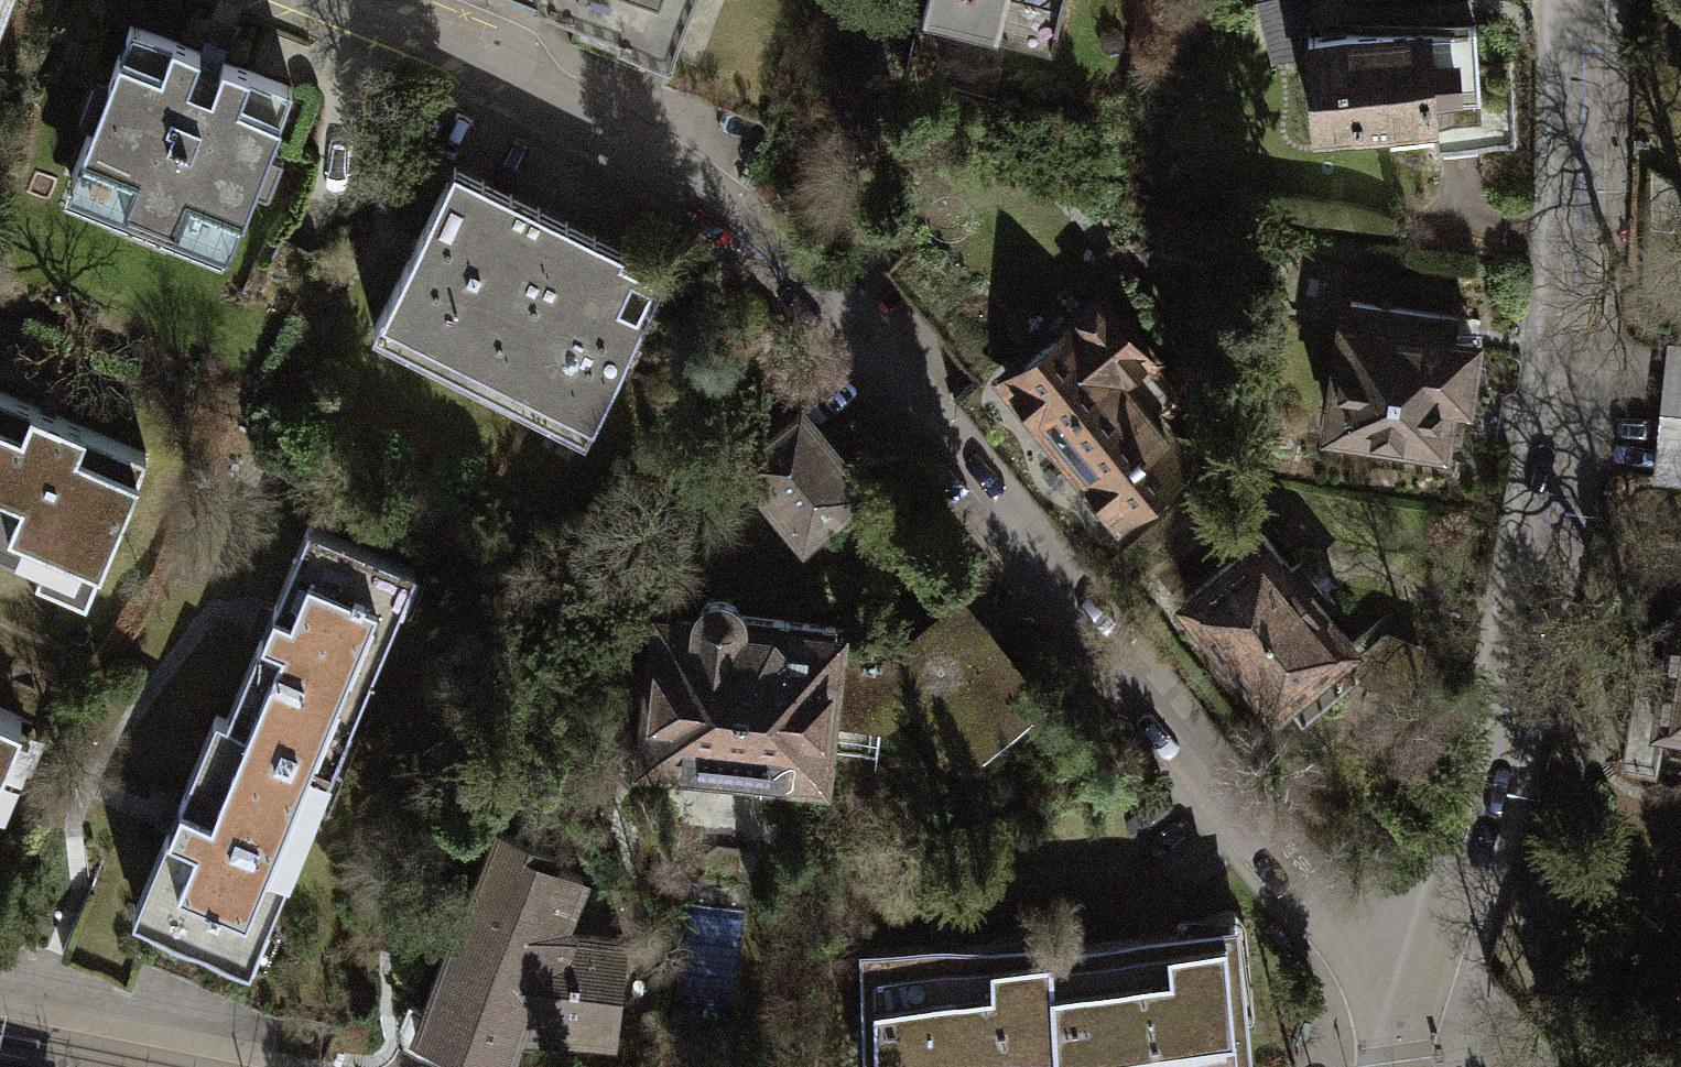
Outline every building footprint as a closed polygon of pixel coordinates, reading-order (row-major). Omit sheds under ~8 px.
[(675,45),(692,0),(556,0),(675,45)] [(922,11),(1051,43),(1062,0),(924,0),(922,11)] [(87,123),(67,175),(229,239),(252,179),(266,184),(279,150),(268,145),(291,87),(221,59),(218,68),(194,59),(198,49),(128,21),(103,84),(91,79),(75,119),(87,123)] [(1464,24),(1298,34),(1303,127),(1426,119),(1425,94),(1468,91),(1464,24)] [(581,434),(662,275),(619,253),(614,263),(445,179),(370,328),(581,434)] [(1432,311),(1336,297),(1318,423),(1430,439),(1431,426),(1450,429),(1463,339),(1429,334),(1432,311)] [(1169,392),(1095,300),(997,378),(1107,514),(1178,457),(1143,413),(1169,392)] [(1660,410),(1680,412),(1680,343),(1668,342),(1660,410)] [(144,451),(0,392),(0,522),(48,541),(35,574),(85,594),(144,451)] [(868,491),(799,405),(732,458),(802,544),(868,491)] [(1660,410),(1653,476),(1680,479),(1680,412),(1660,410)] [(307,520),(223,717),(332,764),(415,565),(307,520)] [(1293,716),(1346,673),(1333,657),(1345,648),(1313,609),(1327,597),(1295,558),(1282,568),(1253,532),(1174,595),(1263,705),(1276,694),(1293,716)] [(698,615),(659,611),(648,725),(639,733),(639,747),(649,759),(663,759),(668,755),(705,759),(717,768),(730,772),(744,771),(760,765),(819,771),(826,708),(832,651),(835,622),(736,612),(733,603),(724,595),(714,594),(704,598),(700,606),(698,615)] [(1034,691),(958,599),(893,652),(832,651),(826,708),(881,712),(915,685),(967,751),(1034,691)] [(1665,602),(1657,660),(1628,656),(1613,757),(1680,767),(1680,605),(1665,602)] [(0,711),(0,762),(18,718),(0,711)] [(214,713),(129,908),(246,959),(332,764),(223,717),(214,713)] [(558,860),(500,838),(421,1027),(511,1064),(524,1032),(619,1043),(628,946),(574,941),(569,930),(588,885),(555,870),(558,860)] [(1229,926),(1048,944),(1056,1066),(1204,1066),(1243,1064),(1229,926)] [(1048,944),(865,946),(867,1066),(1056,1066),(1048,944)]
